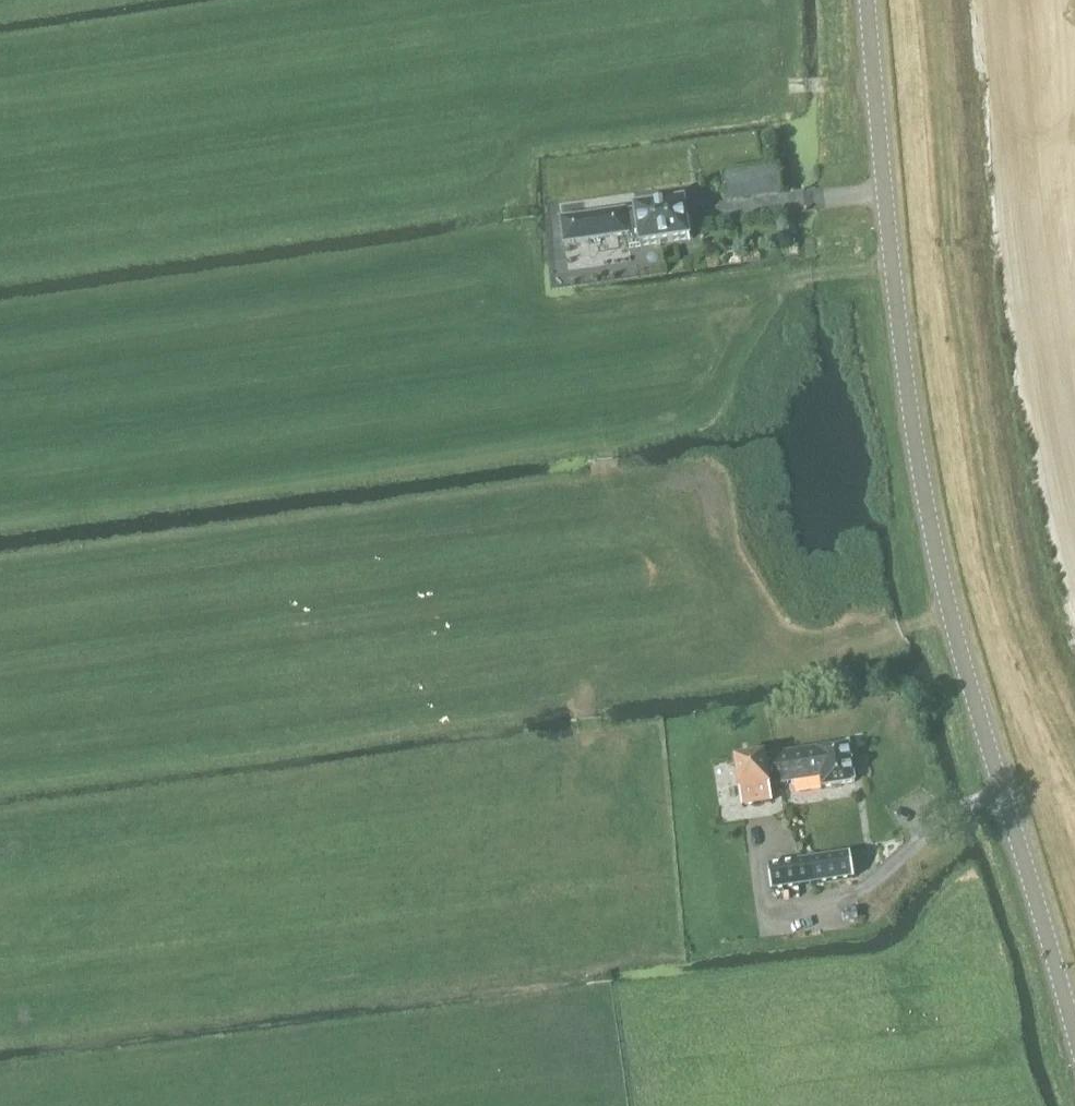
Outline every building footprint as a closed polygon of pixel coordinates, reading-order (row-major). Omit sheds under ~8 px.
[(689,202),(563,221),(567,247),(632,237),(634,250),(695,242),(689,202)] [(852,743),(778,753),(782,782),(823,777),(824,785),(857,781),(852,743)] [(782,782),(778,753),(738,758),(744,803),(774,798),(772,783),(782,782)] [(861,850),(820,856),(823,880),(864,874),(861,850)] [(820,856),(779,861),(782,885),(823,880),(820,856)]
